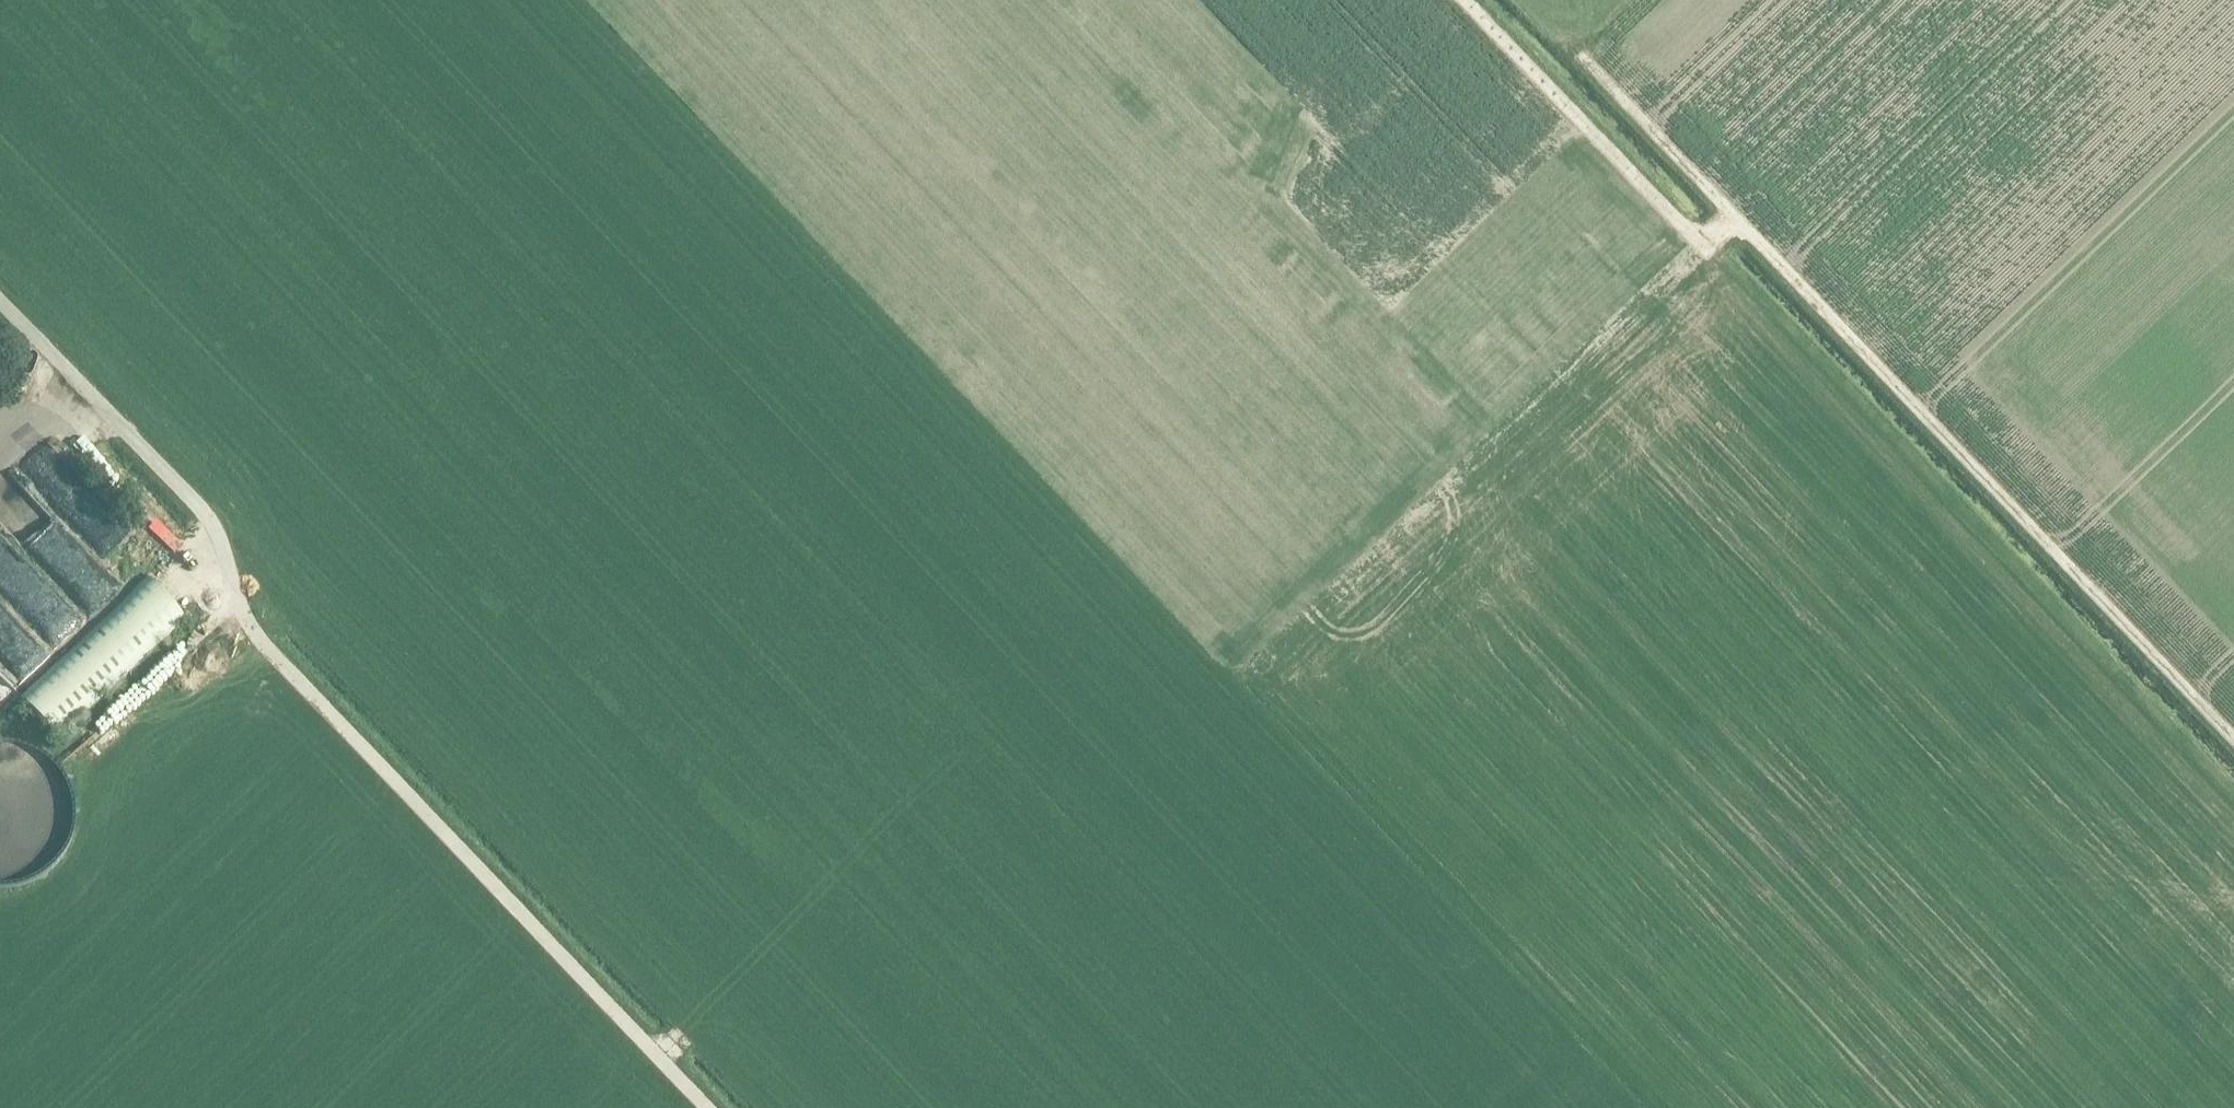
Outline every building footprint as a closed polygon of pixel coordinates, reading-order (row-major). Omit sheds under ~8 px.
[(19,696),(58,739),(186,619),(147,577),(19,696)] [(15,670),(39,647),(0,607),(0,655),(15,670)]
